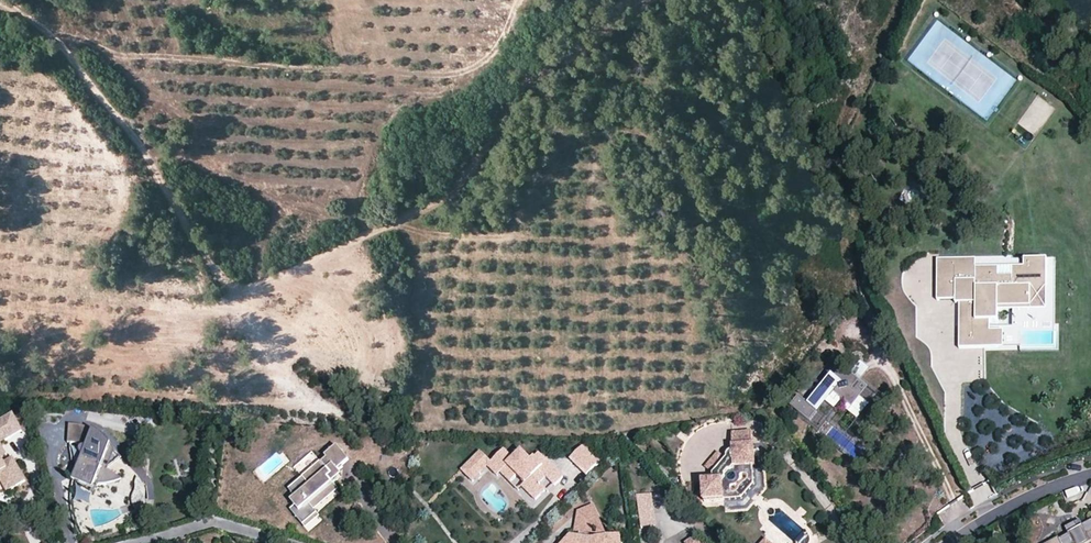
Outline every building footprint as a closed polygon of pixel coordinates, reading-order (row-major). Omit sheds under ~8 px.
[(997,311),(1046,311),(1046,260),(1024,260),(1024,268),(1012,268),(1012,289),(974,289),(975,268),(975,261),(937,260),(937,300),(954,300),(954,304),(959,304),(959,330),(959,349),(1002,349),(1003,333),(989,333),(989,321),(997,321),(997,311)] [(975,268),(974,289),(1012,289),(1012,268),(975,268)] [(860,362),(851,372),(860,379),(869,369),(860,362)] [(840,364),(836,368),(844,374),(848,370),(840,364)] [(860,422),(852,431),(861,439),(877,421),(890,405),(848,370),(844,374),(836,368),(808,402),(800,396),(792,406),(807,418),(815,409),(820,413),(835,393),(845,401),(861,415),(857,420),(860,422)] [(815,409),(807,418),(821,430),(845,401),(835,393),(820,413),(815,409)] [(1,446),(0,444),(22,432),(12,414),(0,420),(0,447),(1,446)] [(88,448),(95,431),(89,428),(80,426),(71,424),(69,443),(79,444),(83,446),(88,448)] [(98,432),(95,431),(88,448),(87,449),(85,448),(82,450),(82,452),(82,453),(84,456),(74,479),(81,481),(84,483),(91,485),(96,485),(100,485),(109,484),(117,483),(118,476),(112,473),(103,468),(112,445),(111,443),(105,437),(98,432)] [(714,475),(715,482),(704,483),(705,501),(724,500),(724,493),(737,492),(748,479),(747,466),(757,465),(756,455),(755,445),(754,445),(754,433),(733,435),(734,450),(734,459),(728,459),(714,475)] [(350,461),(338,446),(326,456),(328,458),(323,463),(321,461),(289,489),(296,497),(291,501),(296,506),(291,509),(304,525),(318,513),(316,510),(313,507),(337,487),(333,482),(329,479),(333,475),(329,470),(334,466),(338,471),(344,466),(350,461)] [(599,463),(583,447),(570,459),(587,476),(599,463)] [(513,459),(504,450),(492,462),(491,463),(492,463),(501,473),(511,483),(518,476),(525,483),(523,486),(530,493),(536,500),(547,489),(540,483),(547,477),(555,485),(563,477),(544,458),(539,462),(535,458),(531,461),(522,451),(513,459)] [(7,490),(16,486),(26,480),(13,458),(6,462),(2,456),(0,451),(0,477),(7,490)] [(480,468),(489,459),(481,451),(472,460),(480,468)] [(302,475),(319,462),(312,453),(295,466),(302,475)] [(544,458),(539,453),(535,458),(539,462),(544,458)] [(492,462),(489,459),(480,468),(472,460),(462,470),(474,481),(489,466),(492,463),(491,463),(492,462)] [(501,473),(492,463),(489,466),(498,476),(501,473)] [(333,482),(342,475),(338,471),(334,466),(329,470),(333,475),(329,479),(333,482)] [(143,488),(139,477),(137,479),(136,482),(134,492),(133,495),(132,500),(133,503),(134,506),(135,508),(137,510),(145,502),(145,499),(143,488)] [(339,490),(337,487),(313,507),(316,510),(339,490)] [(76,500),(90,502),(92,492),(78,490),(76,500)] [(651,494),(637,496),(642,529),(656,527),(651,494)] [(594,506),(579,513),(575,532),(586,534),(586,538),(587,540),(595,539),(595,535),(607,537),(594,506)] [(321,516),(318,513),(304,525),(307,528),(321,516)] [(1048,542),(1090,542),(1090,521),(1089,522),(1082,526),(1078,528),(1075,523),(1065,527),(1069,535),(1059,539),(1059,538),(1048,542)] [(621,536),(607,537),(595,539),(587,540),(586,538),(570,535),(563,542),(562,542),(622,542),(621,536)]
